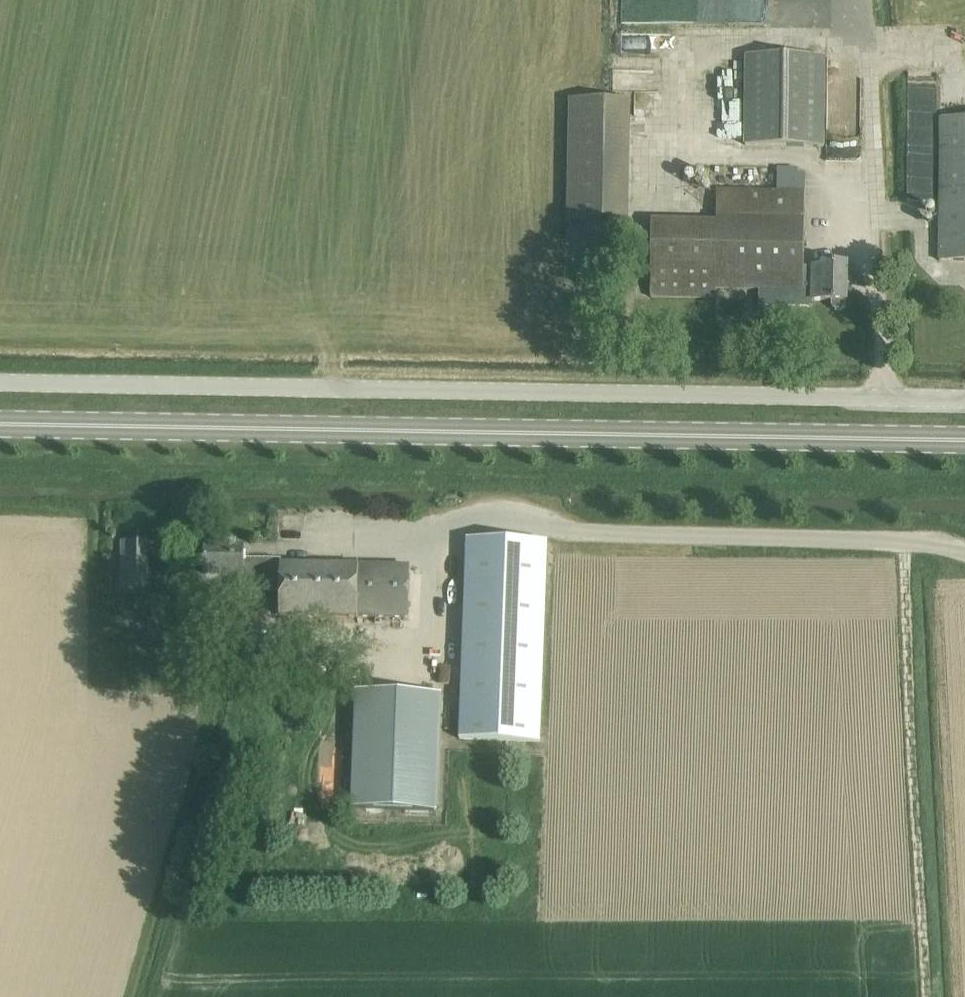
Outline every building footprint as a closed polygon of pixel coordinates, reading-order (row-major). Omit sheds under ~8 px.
[(623,22),(789,24),(790,0),(624,0),(623,22)] [(826,147),(827,56),(746,55),(746,146),(826,147)] [(631,100),(616,99),(569,98),(567,217),(629,218),(631,100)] [(939,260),(964,260),(964,120),(941,119),(940,240),(939,260)] [(812,300),(832,300),(832,306),(835,310),(841,310),(846,306),(846,300),(847,300),(847,265),(819,264),(819,268),(800,268),(801,193),(805,193),(805,173),(797,172),(797,168),(786,168),(786,169),(783,169),(784,193),(718,192),(718,222),(652,221),(651,297),(716,298),(717,288),(812,290),(812,300)] [(467,538),(464,659),(461,739),(542,741),(544,661),(547,541),(467,538)] [(148,554),(148,541),(122,540),(121,577),(141,578),(142,554),(148,554)] [(206,545),(206,565),(206,573),(242,574),(242,587),(279,588),(278,614),(391,617),(391,630),(423,631),(424,566),(281,563),(280,567),(243,566),(243,546),(206,545)] [(355,690),(351,808),(438,811),(442,694),(355,690)]
